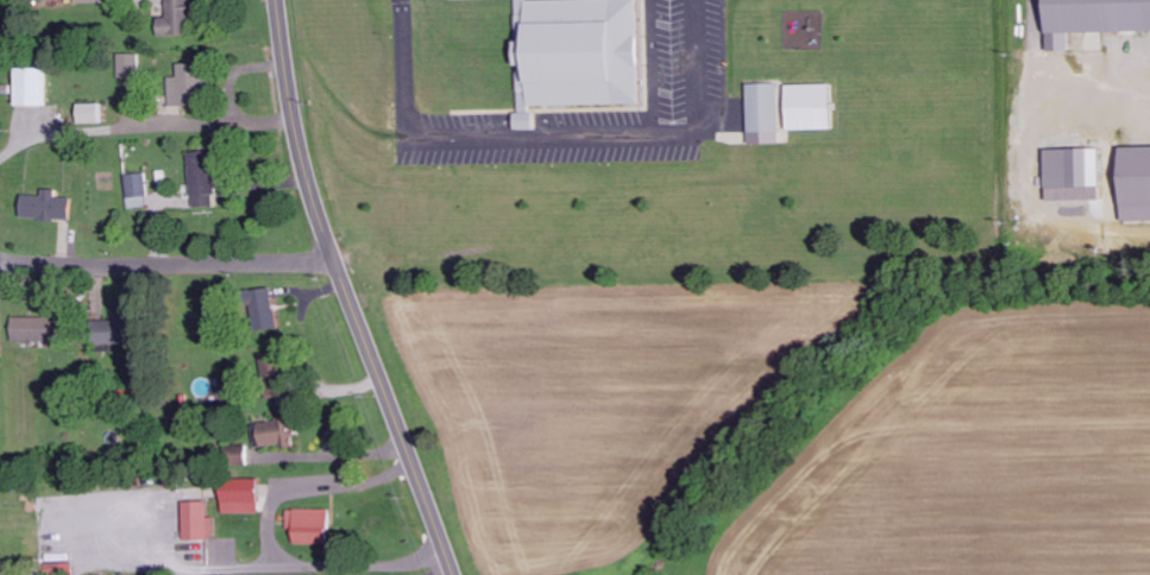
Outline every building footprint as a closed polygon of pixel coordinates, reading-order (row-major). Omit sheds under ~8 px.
[(158,18),(158,35),(190,36),(191,0),(167,0),(166,18),(158,18)] [(530,44),(529,0),(620,0),(622,102),(530,103),(530,90),(520,90),(520,45),(530,44)] [(1045,51),(1069,51),(1068,33),(1149,32),(1149,0),(1044,0),(1045,51)] [(139,54),(118,54),(118,79),(139,79),(139,54)] [(168,78),(170,106),(198,104),(197,89),(201,89),(199,62),(177,63),(178,77),(168,78)] [(46,107),(47,68),(14,68),(14,106),(46,107)] [(748,82),(748,133),(784,133),(784,82),(748,82)] [(786,86),(787,131),(831,130),(831,85),(786,86)] [(102,104),(76,104),(77,124),(103,123),(102,104)] [(1119,148),(1121,222),(1149,221),(1149,147),(1119,148)] [(1045,149),(1045,188),(1101,188),(1101,149),(1045,149)] [(216,207),(214,153),(190,154),(192,208),(216,207)] [(149,208),(147,173),(127,174),(128,209),(149,208)] [(56,190),(43,190),(42,196),(21,195),(20,219),(69,221),(70,199),(56,198),(56,190)] [(277,330),(273,288),(241,292),(242,307),(252,305),(255,333),(277,330)] [(13,342),(57,341),(57,318),(13,318),(13,342)] [(295,446),(294,420),(258,422),(259,448),(295,446)] [(247,447),(225,446),(224,465),(246,466),(247,447)] [(258,480),(221,481),(222,515),(259,514),(258,480)] [(184,540),(215,540),(215,518),(208,518),(208,502),(183,502),(184,540)] [(330,544),(329,509),(287,510),(288,530),(293,530),(293,545),(330,544)] [(73,562),(46,564),(46,574),(74,574),(73,562)]
